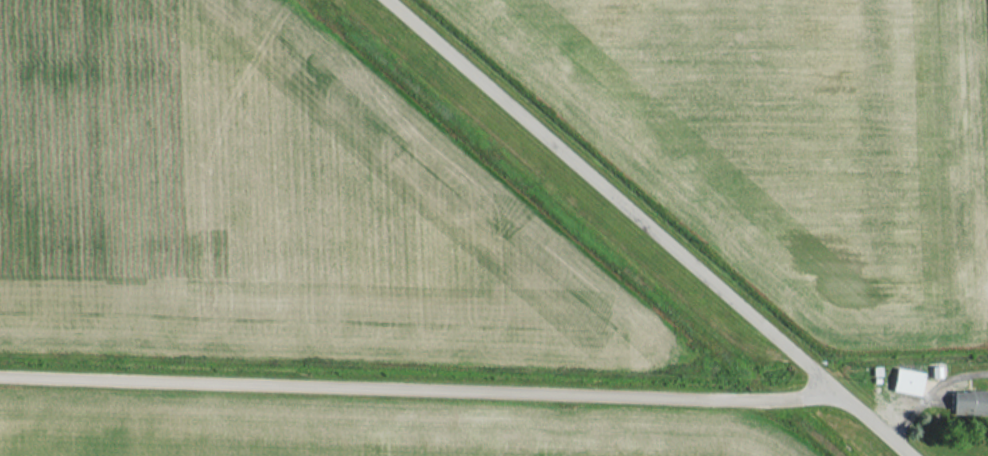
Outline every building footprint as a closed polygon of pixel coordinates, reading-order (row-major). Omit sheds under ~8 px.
[(923,374),(896,369),(892,392),(920,396),(923,374)] [(950,392),(950,415),(987,414),(986,391),(950,392)]
